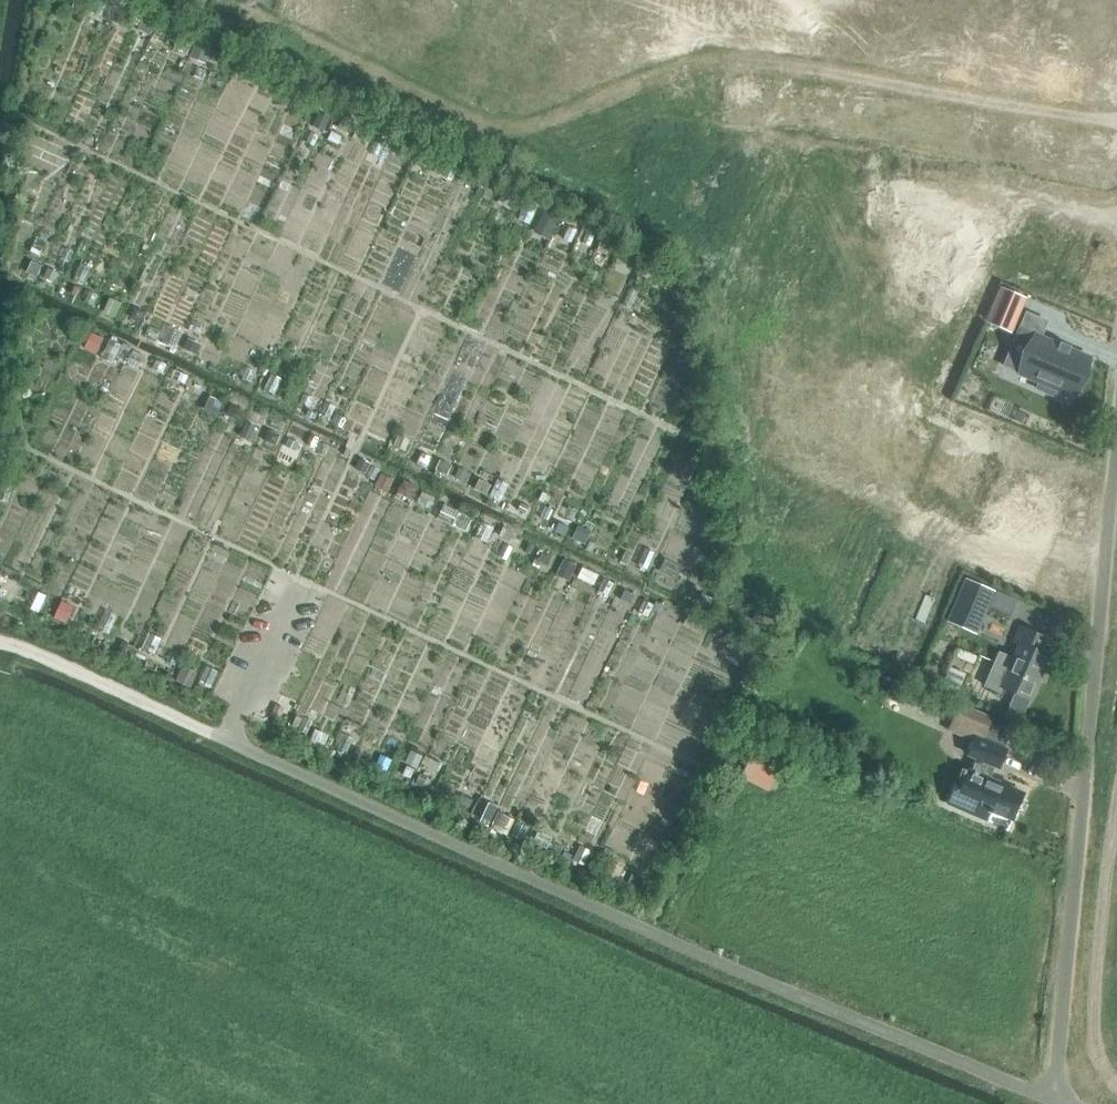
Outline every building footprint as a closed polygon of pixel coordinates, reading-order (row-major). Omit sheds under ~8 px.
[(72,8),(85,14),(91,0),(76,0),(72,8)] [(123,9),(116,25),(127,30),(134,14),(123,9)] [(144,18),(138,31),(150,36),(156,24),(156,22),(144,16),(144,18)] [(156,32),(150,44),(157,48),(163,36),(156,32)] [(194,45),(189,57),(205,64),(210,52),(194,45)] [(320,112),(313,126),(324,131),(331,117),(320,112)] [(343,121),(339,130),(349,134),(352,125),(343,121)] [(401,140),(395,151),(404,156),(410,145),(401,140)] [(481,186),(476,195),(489,201),(494,192),(481,186)] [(504,189),(498,200),(512,206),(518,195),(504,189)] [(545,212),(538,228),(549,233),(556,217),(545,212)] [(621,247),(615,260),(630,267),(636,255),(621,247)] [(33,262),(27,274),(34,277),(40,265),(33,262)] [(47,269),(43,278),(53,283),(57,274),(47,269)] [(678,279),(673,289),(679,293),(685,283),(678,279)] [(1003,290),(989,323),(1008,331),(1022,298),(1003,290)] [(109,300),(103,313),(113,318),(119,305),(109,300)] [(134,311),(130,319),(139,323),(143,314),(134,311)] [(1020,328),(1010,353),(1026,360),(1020,374),(1039,383),(1037,389),(1053,396),(1056,390),(1073,397),(1090,357),(1071,350),(1072,348),(1069,347),(1068,348),(1062,346),(1062,344),(1060,343),(1059,344),(1042,337),(1020,328)] [(91,334),(86,344),(98,350),(103,339),(91,334)] [(189,340),(184,349),(196,355),(200,345),(189,340)] [(231,406),(227,416),(238,421),(242,411),(231,406)] [(1012,406),(1007,417),(1022,423),(1027,412),(1012,406)] [(247,422),(240,436),(249,440),(255,426),(247,422)] [(7,425),(1,426),(2,435),(8,434),(11,433),(10,425),(7,425)] [(269,431),(264,441),(275,446),(279,436),(269,431)] [(1015,436),(1002,431),(997,442),(1010,448),(1015,436)] [(398,437),(394,446),(405,451),(409,441),(398,437)] [(289,439),(286,447),(296,451),(299,444),(289,439)] [(5,459),(8,460),(13,449),(7,446),(0,444),(0,457),(5,459)] [(361,459),(356,469),(366,474),(371,464),(361,459)] [(441,461),(436,471),(448,477),(453,467),(441,461)] [(460,468),(455,478),(466,483),(470,473),(460,468)] [(382,475),(377,485),(388,490),(393,480),(382,475)] [(479,480),(474,489),(485,494),(490,485),(479,480)] [(405,482),(398,494),(410,500),(416,488),(405,482)] [(422,493),(417,503),(430,509),(435,499),(422,493)] [(559,523),(555,531),(565,536),(568,528),(559,523)] [(503,528),(499,536),(509,541),(513,533),(503,528)] [(580,528),(575,540),(584,545),(589,533),(580,528)] [(624,553),(620,562),(624,564),(629,555),(624,553)] [(542,554),(538,561),(548,566),(552,558),(542,554)] [(563,561),(558,571),(570,577),(575,566),(563,561)] [(581,569),(577,577),(593,585),(597,576),(581,569)] [(964,622),(978,628),(994,589),(966,577),(947,622),(961,628),(964,622)] [(623,591),(619,599),(630,604),(633,596),(623,591)] [(703,596),(699,604),(709,608),(712,600),(703,596)] [(59,606),(53,618),(66,624),(71,612),(59,606)] [(985,686),(1000,693),(1002,688),(1014,693),(1030,700),(1049,656),(1041,653),(1047,639),(1020,627),(1014,642),(1020,644),(1013,659),(999,653),(985,686)] [(122,642),(118,650),(129,656),(133,648),(122,642)] [(752,654),(747,666),(755,670),(760,658),(752,654)] [(182,666),(177,678),(191,685),(196,673),(182,666)] [(276,706),(271,716),(279,720),(284,709),(276,706)] [(989,810),(1013,820),(1024,794),(1010,788),(1011,784),(1002,781),(1001,783),(990,779),(994,768),(998,770),(1007,750),(982,740),(991,720),(959,706),(951,726),(975,736),(966,757),(976,761),(970,775),(962,772),(954,790),(949,804),(985,819),(989,810)] [(296,716),(292,726),(297,728),(301,719),(296,716)] [(415,749),(407,766),(417,770),(425,753),(415,749)] [(357,750),(353,758),(360,761),(364,753),(357,750)] [(754,751),(745,769),(771,781),(779,763),(754,751)] [(420,774),(415,784),(422,788),(427,778),(420,774)] [(462,795),(458,803),(468,808),(472,800),(462,795)] [(488,803),(481,819),(489,822),(496,806),(488,803)] [(499,812),(491,828),(507,836),(515,820),(499,812)] [(608,864),(603,875),(615,880),(620,870),(608,864)] [(631,875),(627,885),(639,890),(643,880),(631,875)]
